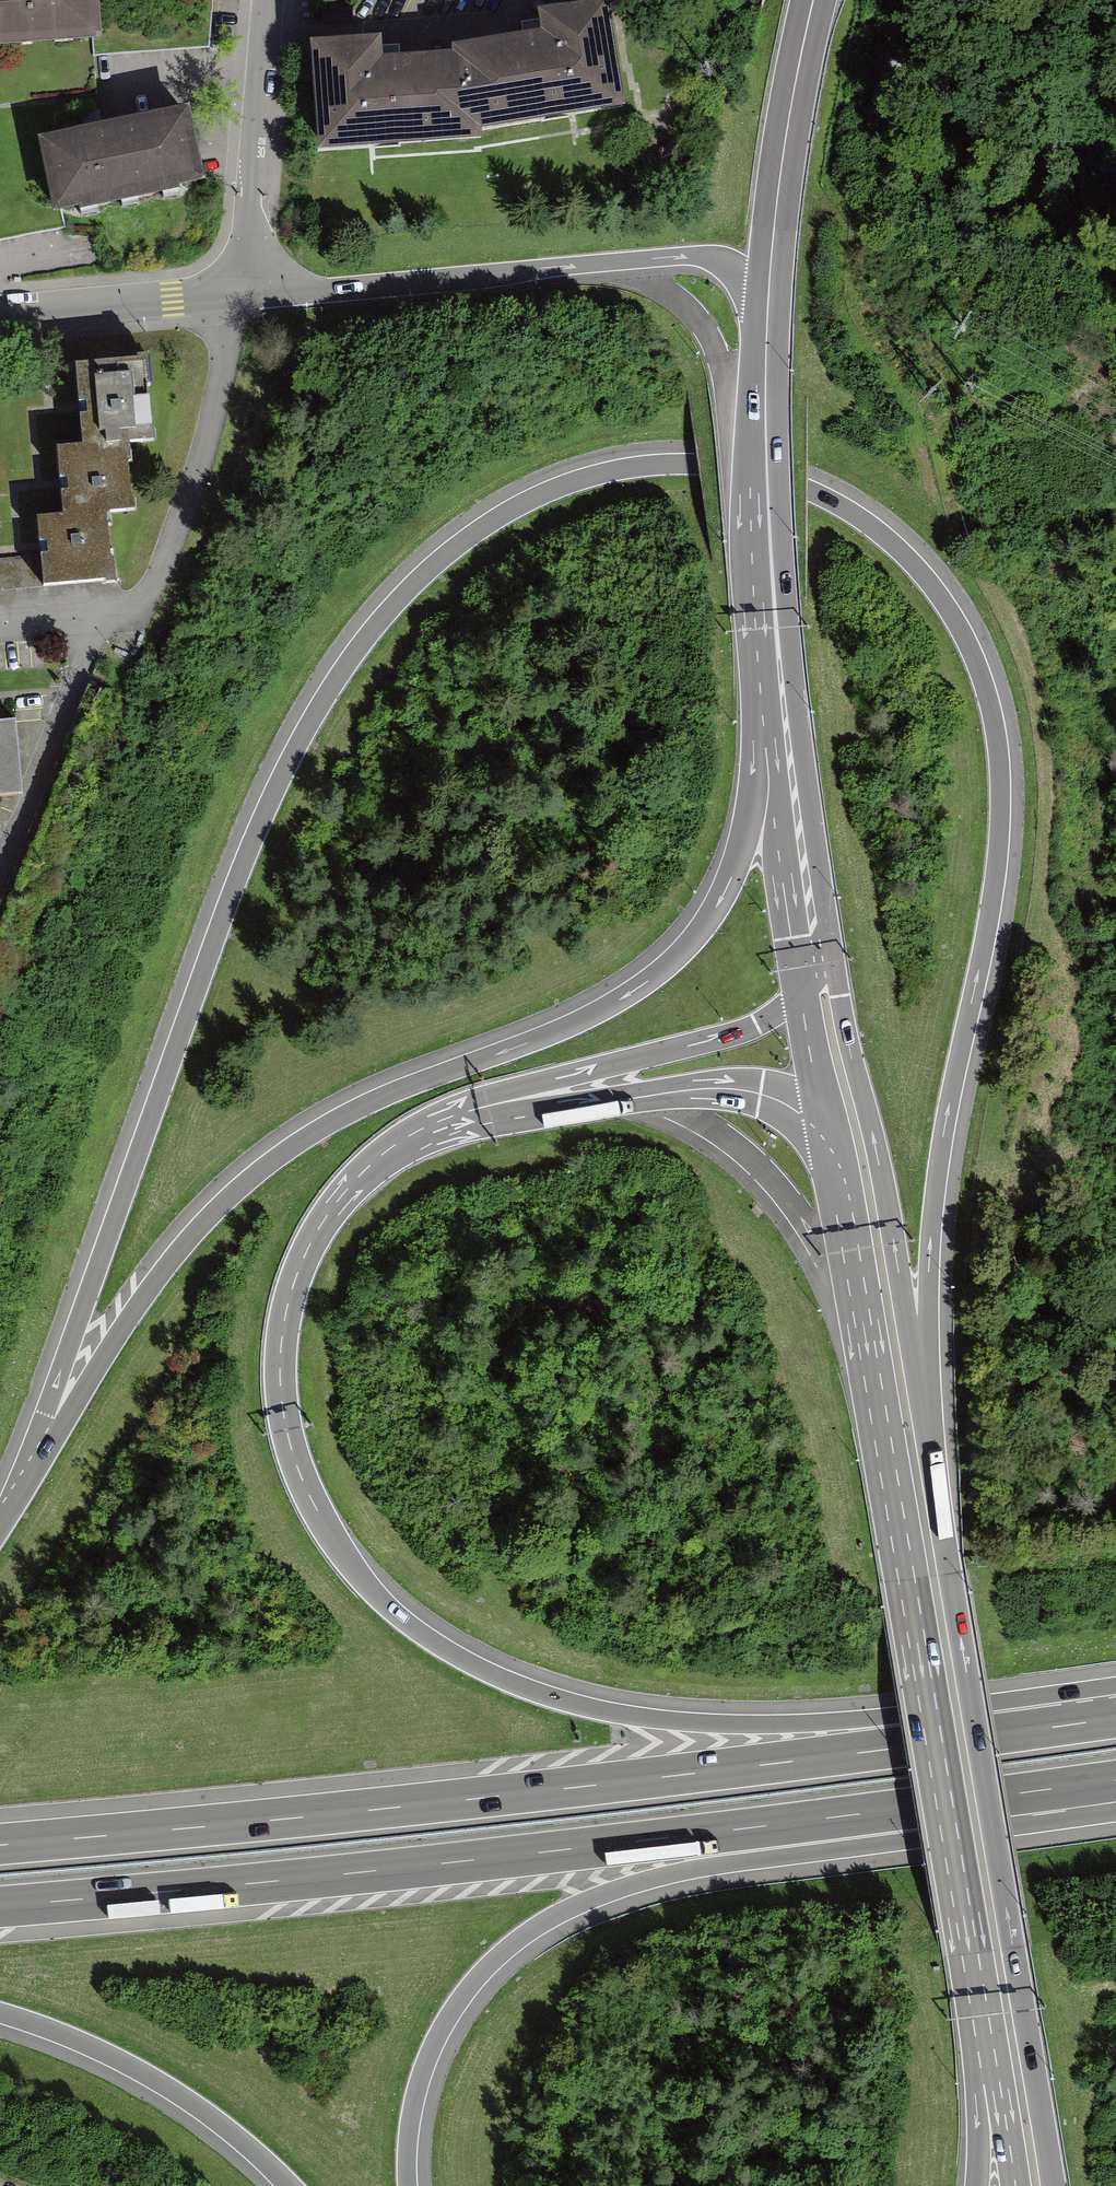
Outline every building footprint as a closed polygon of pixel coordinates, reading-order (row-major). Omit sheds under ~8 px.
[(103,37),(99,0),(0,0),(0,47),(103,37)] [(310,42),(318,149),(480,140),(481,128),(623,110),(604,0),(603,0),(537,11),(539,31),(449,43),(450,55),(382,61),(380,35),(310,42)] [(187,107),(38,138),(53,210),(202,180),(187,107)] [(152,362),(77,367),(83,448),(61,450),(66,520),(42,522),(45,557),(47,587),(119,582),(114,513),(138,511),(133,445),(158,443),(152,362)] [(0,561),(0,591),(47,587),(45,557),(0,561)] [(22,797),(15,725),(0,727),(0,799),(22,797)]
